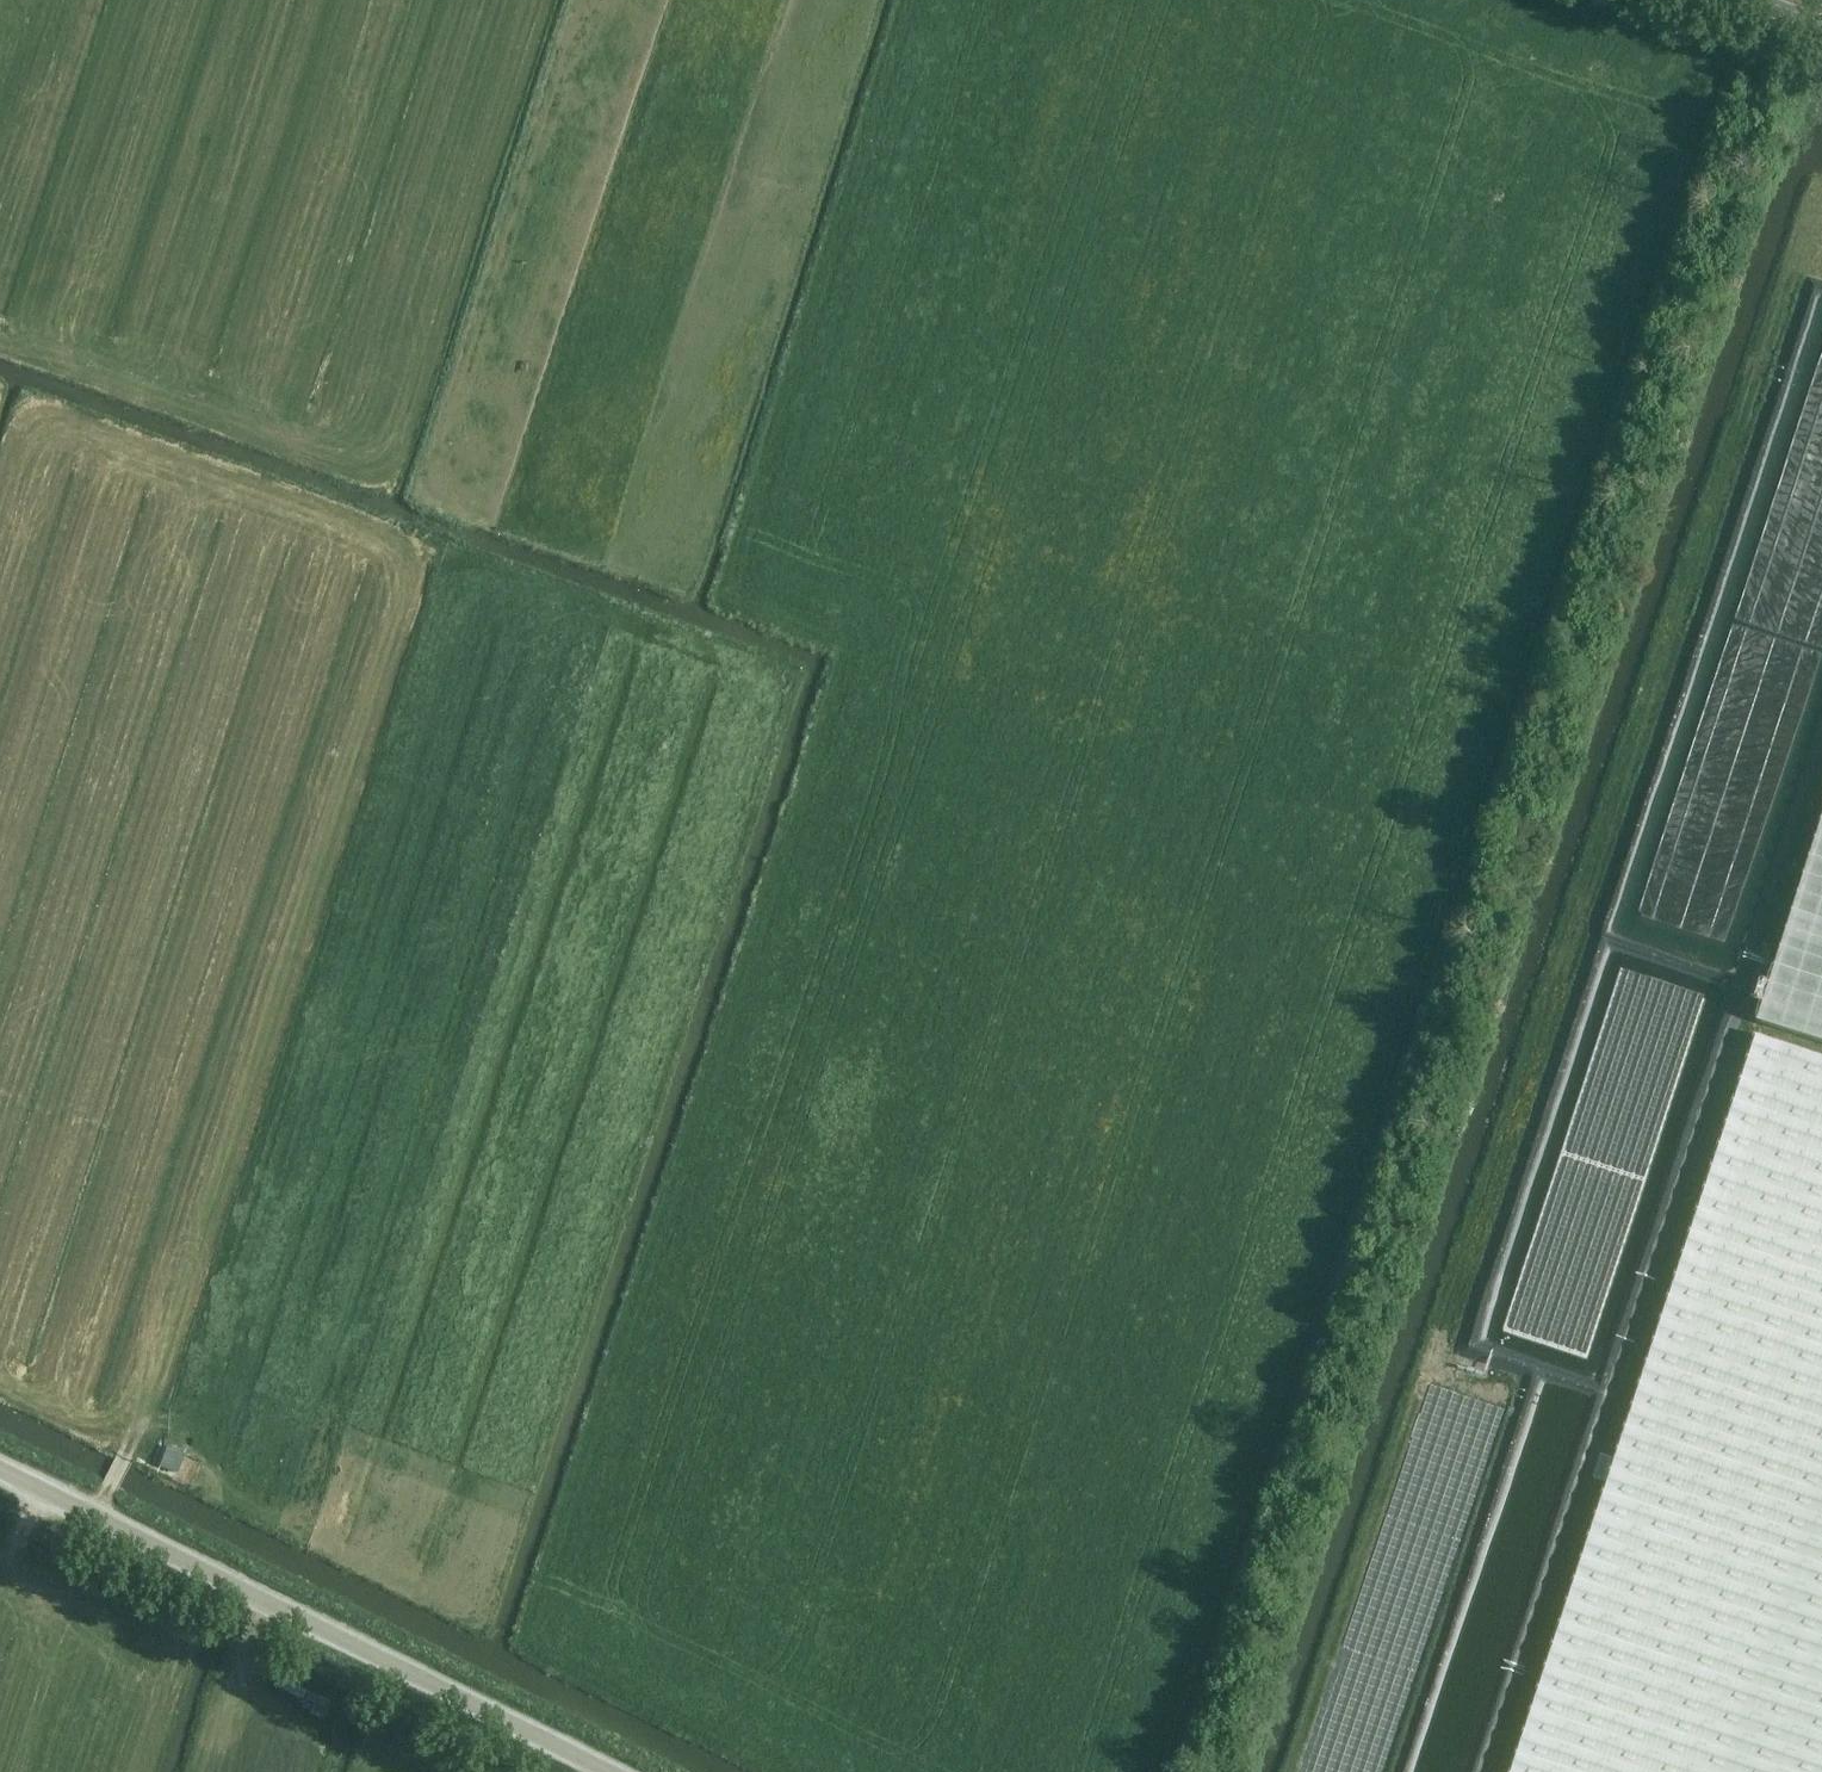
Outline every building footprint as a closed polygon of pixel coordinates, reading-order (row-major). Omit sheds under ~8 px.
[(1758,1020),(1821,1041),(1821,817),(1758,1020)] [(1755,1034),(1511,1771),(1821,1771),(1821,1056),(1755,1034)] [(175,1471),(179,1459),(168,1455),(163,1467),(175,1471)]
